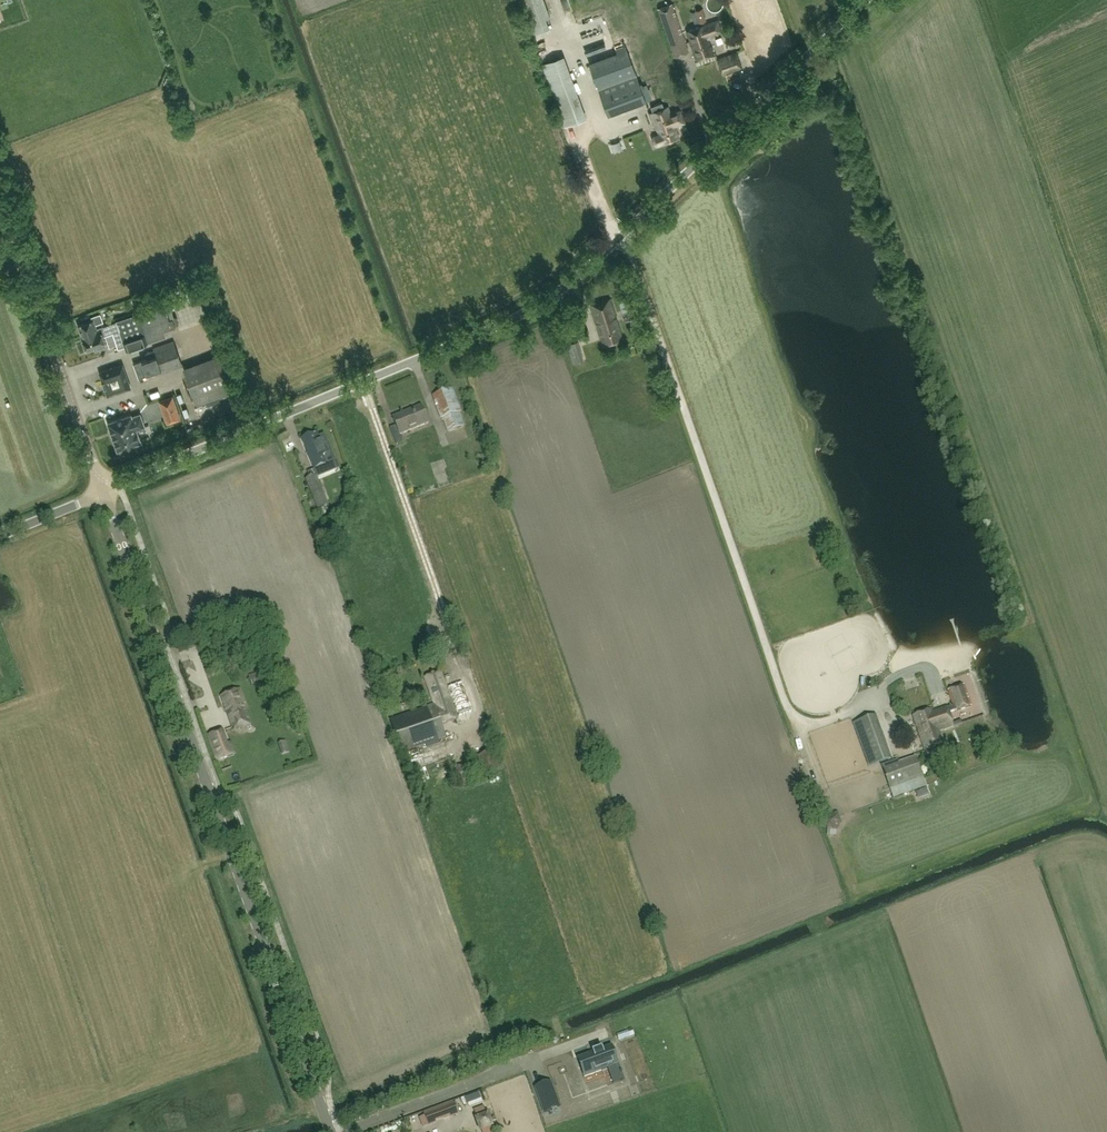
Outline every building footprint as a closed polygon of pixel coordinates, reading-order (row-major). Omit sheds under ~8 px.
[(532,34),(550,28),(547,18),(551,16),(545,0),(520,0),(532,34)] [(672,4),(658,9),(670,46),(684,41),(672,4)] [(702,8),(695,11),(699,23),(707,21),(702,8)] [(719,21),(709,24),(687,32),(696,59),(714,54),(708,36),(722,31),(719,21)] [(741,68),(735,52),(718,59),(724,75),(741,68)] [(646,83),(640,86),(628,54),(591,67),(608,112),(644,99),(645,102),(653,100),(646,83)] [(542,64),(565,127),(586,119),(564,56),(542,64)] [(668,107),(664,108),(662,102),(651,106),(653,112),(651,113),(660,135),(654,137),(653,139),(655,144),(657,145),(663,143),(663,144),(679,138),(675,126),(685,122),(680,111),(671,114),(668,107)] [(155,293),(160,307),(117,321),(125,346),(118,348),(118,349),(128,346),(129,349),(145,343),(145,344),(166,336),(164,331),(172,328),(164,305),(159,291),(155,293)] [(634,297),(629,299),(628,297),(619,300),(625,319),(635,316),(639,314),(634,297)] [(610,300),(591,306),(604,345),(623,340),(610,300)] [(78,325),(81,336),(97,331),(95,326),(96,326),(96,324),(103,322),(100,314),(91,317),(93,320),(78,325)] [(97,331),(81,336),(86,351),(95,348),(96,350),(104,347),(104,345),(104,344),(101,336),(113,333),(118,348),(125,346),(117,321),(97,328),(96,326),(95,326),(97,331)] [(583,359),(577,340),(567,343),(573,362),(583,359)] [(150,357),(134,363),(139,378),(161,370),(162,374),(182,367),(173,341),(153,348),(154,351),(148,353),(150,357)] [(229,359),(186,374),(197,406),(240,390),(229,359)] [(101,371),(100,374),(107,393),(109,394),(131,387),(123,364),(101,371)] [(453,389),(433,396),(442,419),(443,419),(449,433),(464,427),(459,413),(461,412),(453,389)] [(175,404),(162,409),(166,419),(179,415),(175,404)] [(396,426),(390,428),(397,445),(403,442),(400,435),(428,423),(421,406),(393,418),(396,426)] [(131,415),(108,423),(117,451),(120,450),(121,453),(129,450),(128,447),(141,443),(136,430),(144,427),(140,414),(132,417),(131,415)] [(316,433),(301,439),(314,470),(327,465),(336,461),(324,434),(318,437),(316,433)] [(316,476),(306,480),(318,509),(328,505),(316,476)] [(249,676),(252,685),(266,680),(262,672),(249,676)] [(441,672),(425,678),(441,724),(457,719),(441,672)] [(953,705),(955,710),(955,711),(971,706),(964,684),(948,690),(953,705)] [(241,689),(221,696),(233,731),(250,725),(243,705),(246,704),(241,689)] [(284,701),(264,707),(269,718),(288,712),(284,701)] [(947,707),(932,712),(939,730),(962,722),(961,720),(952,723),(949,712),(955,710),(953,705),(947,708),(947,707)] [(423,709),(391,719),(402,752),(434,741),(423,709)] [(939,730),(932,712),(931,709),(913,715),(926,751),(944,745),(939,730)] [(869,767),(888,760),(872,716),(853,723),(869,767)] [(231,743),(227,744),(223,731),(209,736),(217,761),(231,757),(236,755),(231,743)] [(286,740),(278,743),(282,755),(290,752),(286,740)] [(428,757),(438,752),(435,744),(425,749),(428,757)] [(915,757),(883,769),(893,798),(925,786),(915,757)] [(842,823),(838,814),(828,814),(823,821),(827,829),(836,830),(842,823)] [(584,1075),(617,1063),(611,1046),(603,1049),(602,1047),(592,1051),(593,1053),(578,1058),(584,1075)] [(544,1110),(558,1105),(550,1082),(536,1087),(544,1110)] [(458,1113),(453,1102),(446,1105),(450,1116),(458,1113)] [(428,1125),(436,1122),(431,1110),(424,1113),(428,1125)] [(386,1127),(393,1124),(390,1117),(383,1120),(386,1127)]
